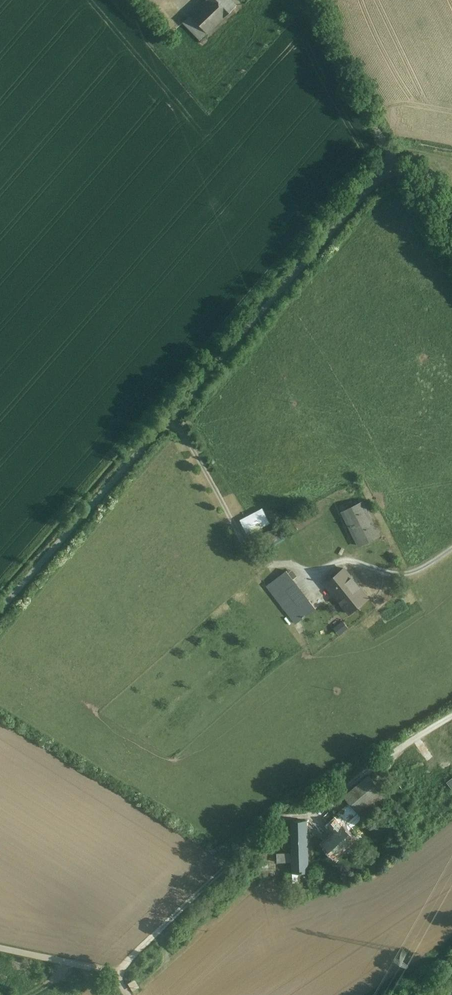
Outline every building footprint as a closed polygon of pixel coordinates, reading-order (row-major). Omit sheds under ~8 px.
[(190,15),(207,33),(236,5),(231,0),(206,0),(190,15)] [(362,501),(342,512),(359,546),(380,535),(362,501)] [(263,508),(240,520),(248,535),(271,522),(263,508)] [(345,568),(325,583),(349,612),(368,597),(345,568)] [(287,569),(266,585),(295,622),(316,605),(287,569)] [(370,775),(345,797),(350,802),(358,812),(363,818),(388,796),(370,775)] [(340,815),(346,822),(358,812),(350,802),(337,813),(340,816),(340,815)] [(363,818),(358,812),(346,822),(347,823),(344,826),(348,831),(363,818)] [(355,840),(348,831),(344,826),(347,823),(346,822),(340,815),(340,816),(329,825),(336,833),(324,843),(336,856),(355,840)] [(307,820),(292,820),(292,851),(293,860),(293,873),(300,872),(308,872),(307,820)] [(293,860),(292,851),(278,852),(278,861),(293,860)]
